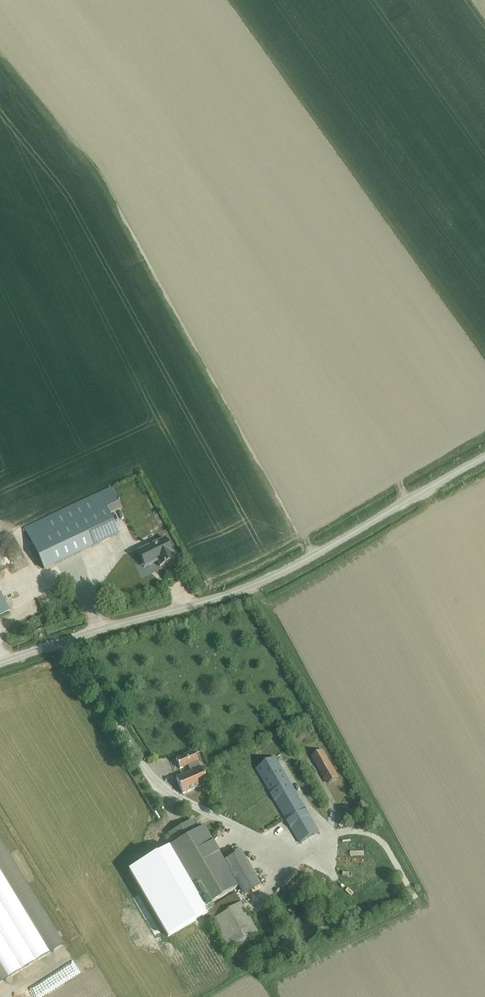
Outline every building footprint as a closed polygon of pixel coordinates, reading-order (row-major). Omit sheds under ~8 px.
[(109,486),(22,528),(41,568),(116,533),(106,512),(119,506),(109,486)] [(170,539),(141,552),(148,568),(163,561),(166,568),(180,561),(170,539)] [(326,785),(339,779),(324,750),(312,756),(326,785)] [(195,770),(177,780),(184,794),(187,792),(211,779),(197,751),(181,760),(187,770),(193,767),(195,770)] [(302,808),(275,761),(260,769),(287,817),(302,808)] [(172,851),(207,910),(241,890),(207,831),(172,851)] [(261,913),(269,904),(265,900),(257,909),(261,913)] [(215,923),(232,952),(261,935),(244,905),(215,923)]
